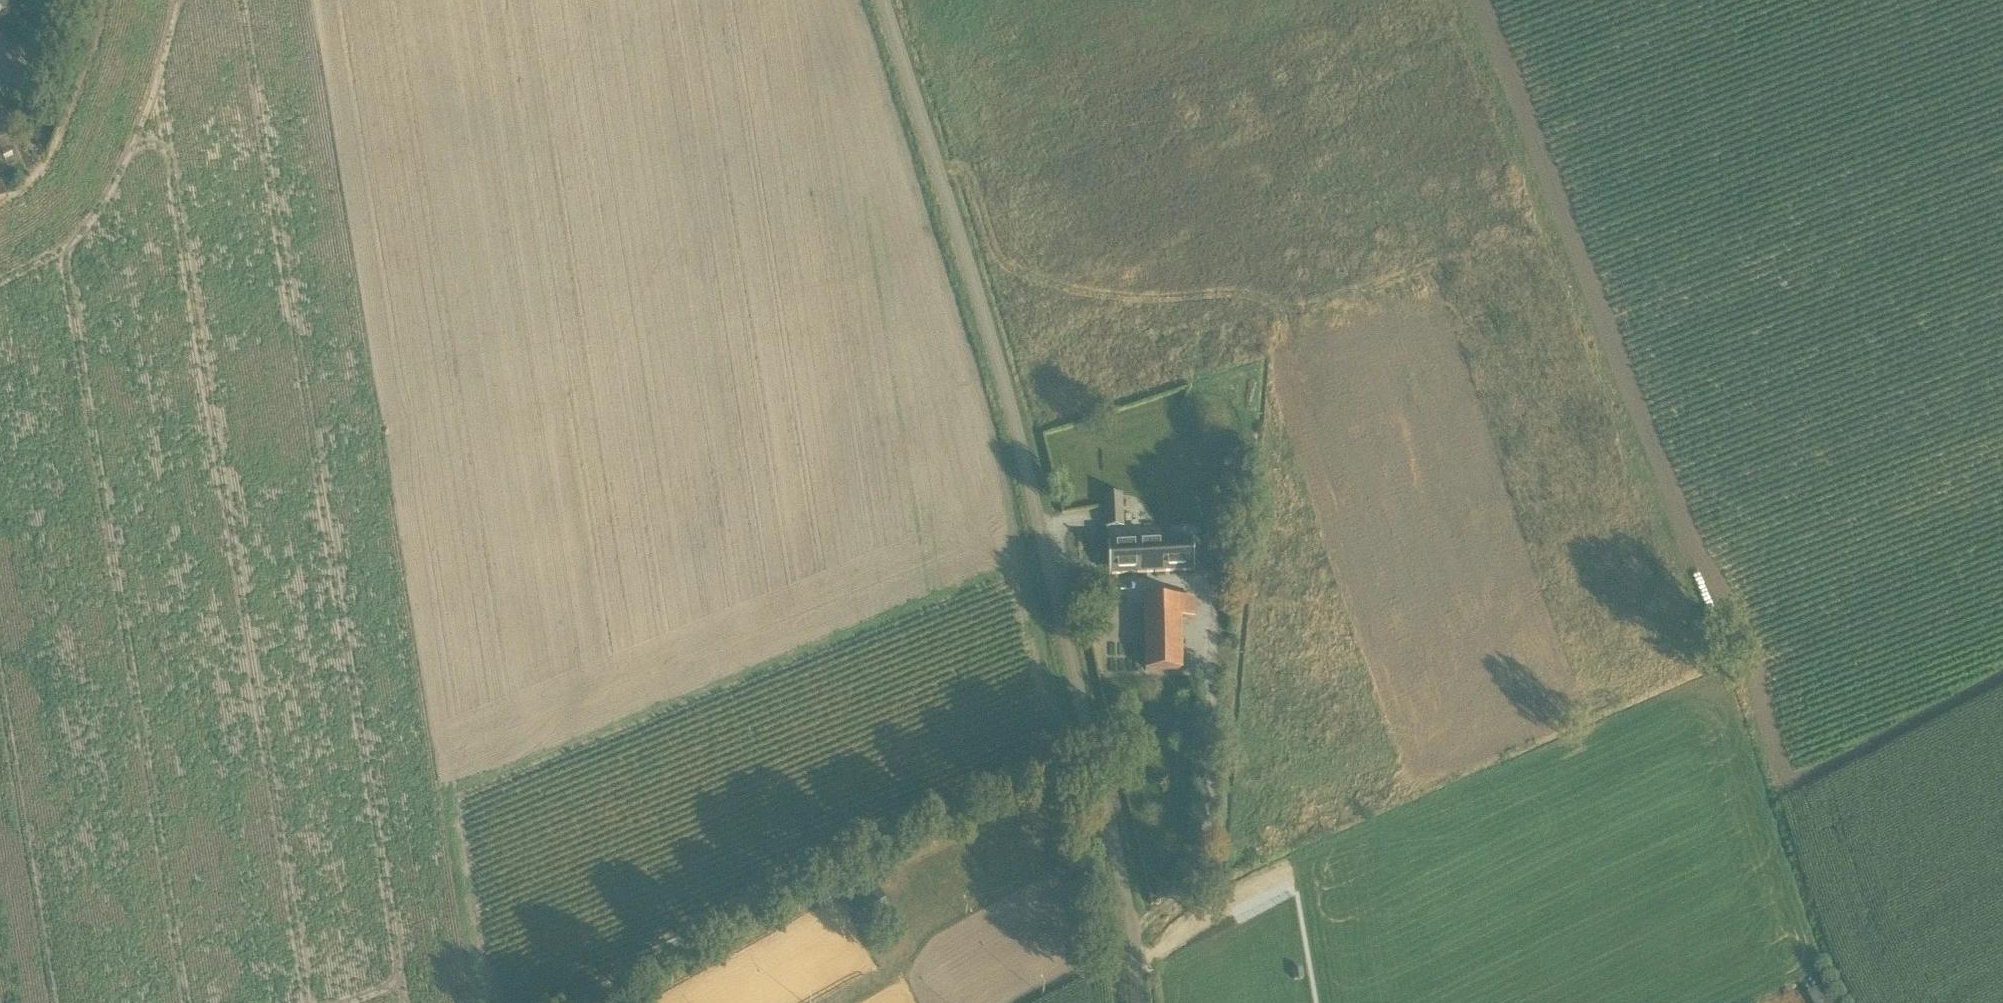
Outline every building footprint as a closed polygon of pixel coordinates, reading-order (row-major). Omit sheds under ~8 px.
[(11,12),(5,0),(0,0),(0,18),(11,12)] [(10,117),(0,99),(0,122),(10,117)] [(8,195),(0,178),(0,199),(8,195)] [(1127,525),(1126,492),(1105,493),(1107,526),(1127,525)] [(1107,543),(1109,574),(1194,570),(1192,539),(1107,543)] [(1192,618),(1192,598),(1144,599),(1146,671),(1182,670),(1181,618),(1192,618)]
